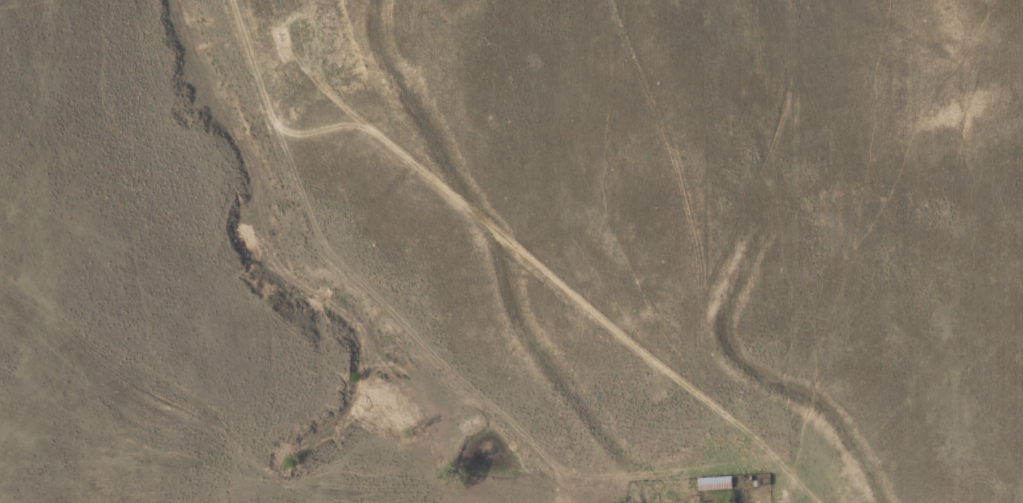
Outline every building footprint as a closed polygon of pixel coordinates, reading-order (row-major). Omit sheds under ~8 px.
[(700,490),(735,490),(735,477),(700,477),(700,490)]
